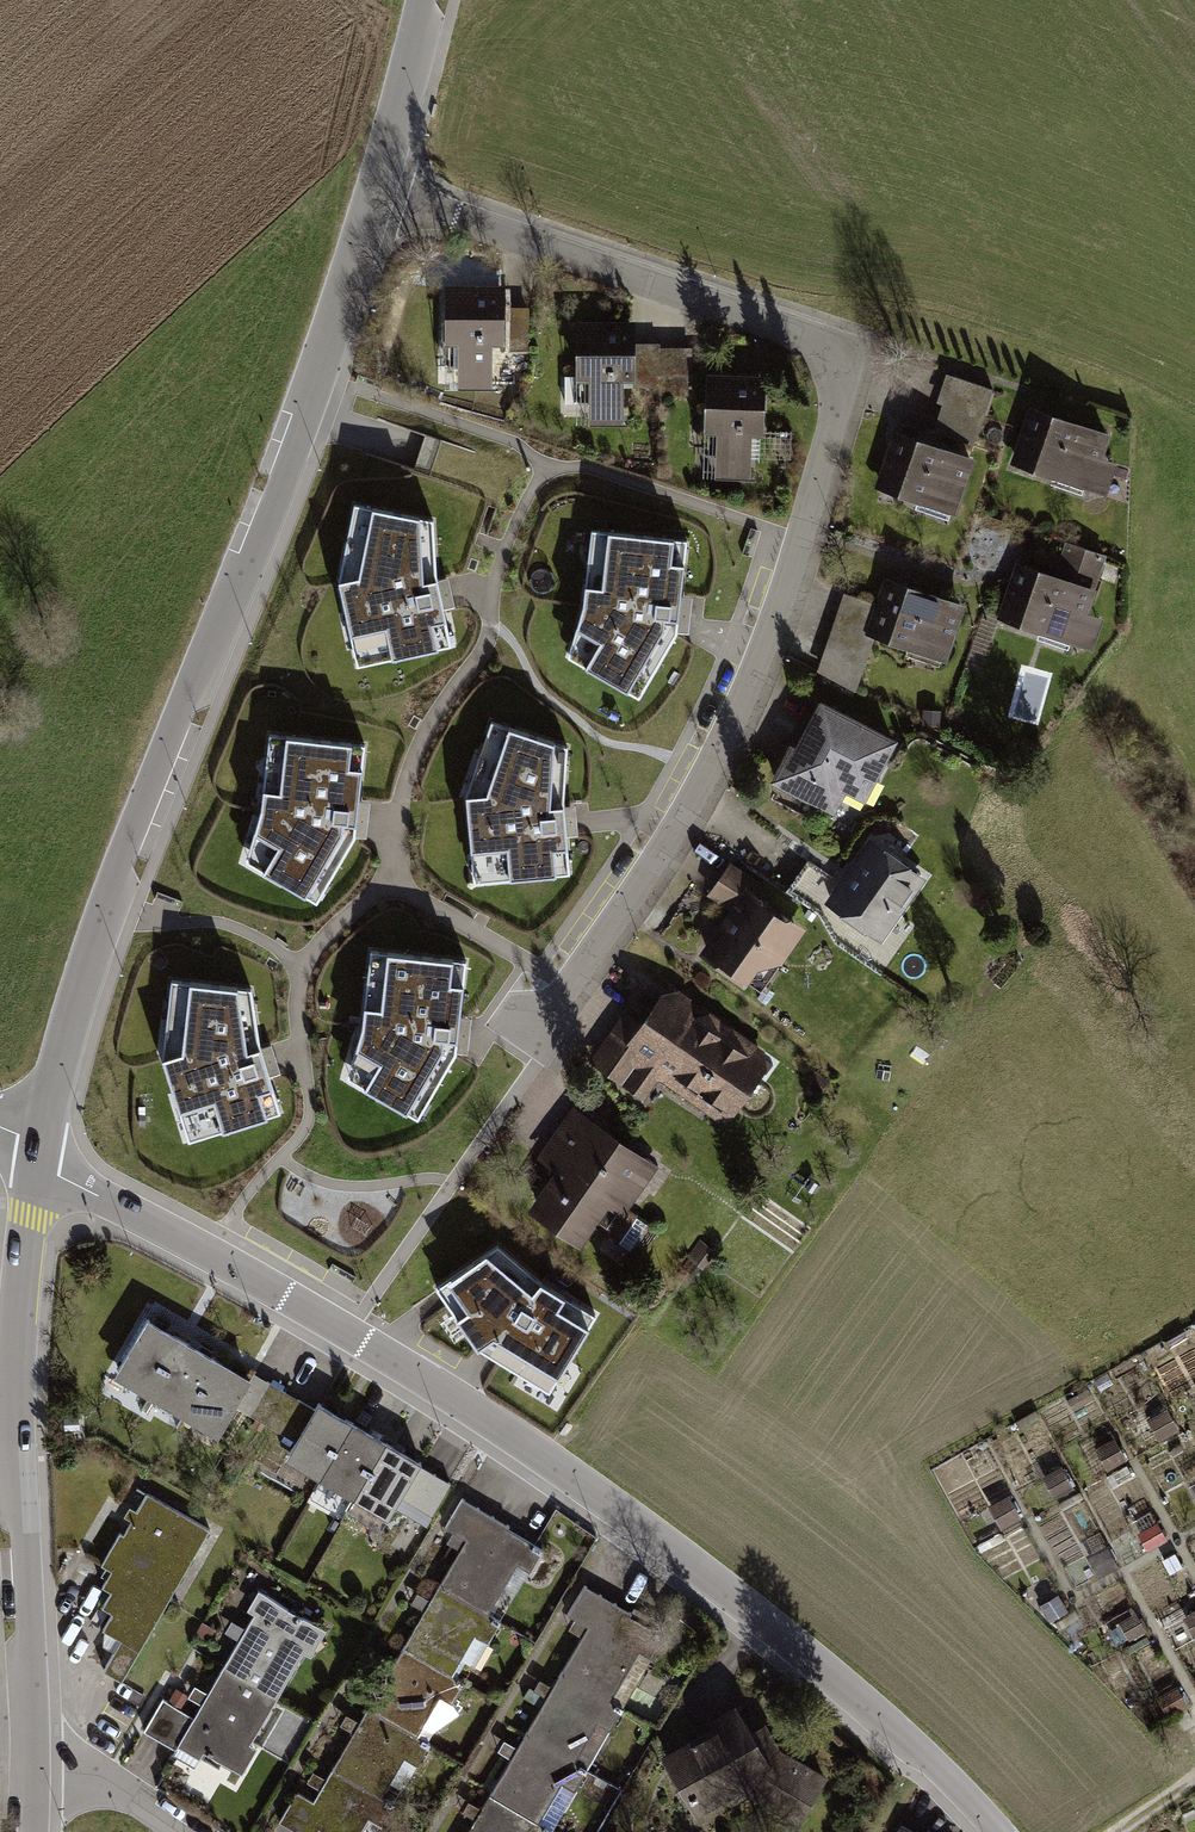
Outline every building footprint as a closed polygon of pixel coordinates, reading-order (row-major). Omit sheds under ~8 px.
[(505,284),(447,284),(447,343),(459,343),(459,388),(494,388),(494,347),(504,347),(505,284)] [(634,320),(577,320),(577,378),(589,378),(589,424),(624,424),(624,382),(634,382),(634,320)] [(697,343),(648,342),(647,390),(696,391),(697,343)] [(764,376),(707,376),(707,434),(719,435),(719,480),(754,480),(754,438),(764,438),(764,376)] [(1122,436),(1050,415),(1031,478),(1102,500),(1122,436)] [(892,495),(966,518),(986,458),(912,434),(892,495)] [(433,521),(355,505),(338,581),(358,666),(452,644),(440,596),(434,572),(433,521)] [(568,655),(638,695),(678,630),(680,615),(688,543),(592,532),(585,607),(568,655)] [(880,642),(964,669),(987,599),(903,572),(880,642)] [(1017,629),(1095,653),(1113,597),(1036,572),(1017,629)] [(787,783),(871,826),(913,744),(830,701),(787,783)] [(568,747),(492,721),(466,794),(475,881),(571,871),(566,823),(563,797),(568,747)] [(248,858),(318,897),(357,830),(359,816),(365,743),(269,735),(263,809),(248,858)] [(841,913),(905,963),(959,895),(895,845),(841,913)] [(769,1002),(821,938),(763,891),(711,955),(769,1002)] [(350,1076),(420,1116),(459,1049),(460,1035),(467,962),(371,953),(365,1028),(350,1076)] [(253,988),(173,978),(163,1055),(190,1138),(281,1109),(266,1062),(258,1038),(253,988)] [(786,1063),(670,993),(620,1074),(737,1145),(786,1063)] [(522,1194),(600,1252),(665,1166),(587,1108),(522,1194)] [(554,1392),(598,1317),(539,1282),(498,1247),(439,1288),(445,1297),(481,1348),(491,1354),(554,1392)] [(252,1381),(150,1320),(116,1376),(149,1396),(140,1413),(151,1420),(161,1403),(199,1426),(191,1439),(206,1448),(215,1434),(279,1472),(286,1459),(391,1522),(403,1502),(432,1519),(450,1488),(422,1471),(425,1466),(318,1403),(314,1411),(255,1377),(252,1381)] [(1177,1429),(1167,1410),(1152,1418),(1162,1437),(1177,1429)] [(1110,1467),(1125,1458),(1114,1440),(1099,1449),(1110,1467)] [(121,1639),(105,1667),(124,1677),(209,1528),(148,1493),(138,1511),(132,1508),(127,1517),(134,1521),(126,1536),(122,1534),(105,1565),(114,1570),(105,1586),(113,1590),(104,1606),(114,1611),(104,1629),(121,1639)] [(509,1526),(462,1500),(445,1528),(466,1539),(440,1584),(486,1612),(516,1562),(529,1570),(541,1549),(507,1530),(509,1526)] [(1155,1525),(1145,1531),(1154,1545),(1163,1539),(1155,1525)] [(1091,1555),(1101,1574),(1116,1566),(1106,1547),(1091,1555)] [(500,1620),(486,1612),(440,1584),(404,1647),(451,1675),(474,1633),(487,1641),(500,1620)] [(587,1586),(570,1616),(576,1619),(568,1633),(579,1640),(517,1744),(504,1737),(497,1749),(511,1758),(467,1831),(549,1831),(668,1633),(587,1586)] [(163,1697),(145,1730),(175,1747),(177,1743),(201,1756),(205,1749),(243,1771),(258,1745),(251,1741),(305,1646),(313,1650),(326,1629),(256,1589),(245,1608),(253,1612),(194,1717),(163,1697)] [(1058,1598),(1042,1607),(1050,1620),(1065,1610),(1058,1598)] [(1144,1630),(1135,1614),(1122,1621),(1131,1637),(1144,1630)] [(451,1675),(404,1647),(370,1704),(417,1732),(438,1694),(452,1702),(463,1681),(451,1675)] [(1164,1695),(1172,1711),(1186,1704),(1177,1688),(1164,1695)] [(279,1818),(303,1831),(377,1831),(431,1740),(426,1737),(417,1732),(370,1704),(314,1798),(298,1788),(279,1818)] [(714,1730),(666,1759),(702,1815),(741,1799),(795,1823),(826,1780),(783,1754),(763,1726),(743,1728),(732,1706),(711,1717),(714,1730)] [(901,1831),(920,1831),(905,1824),(901,1831)]
